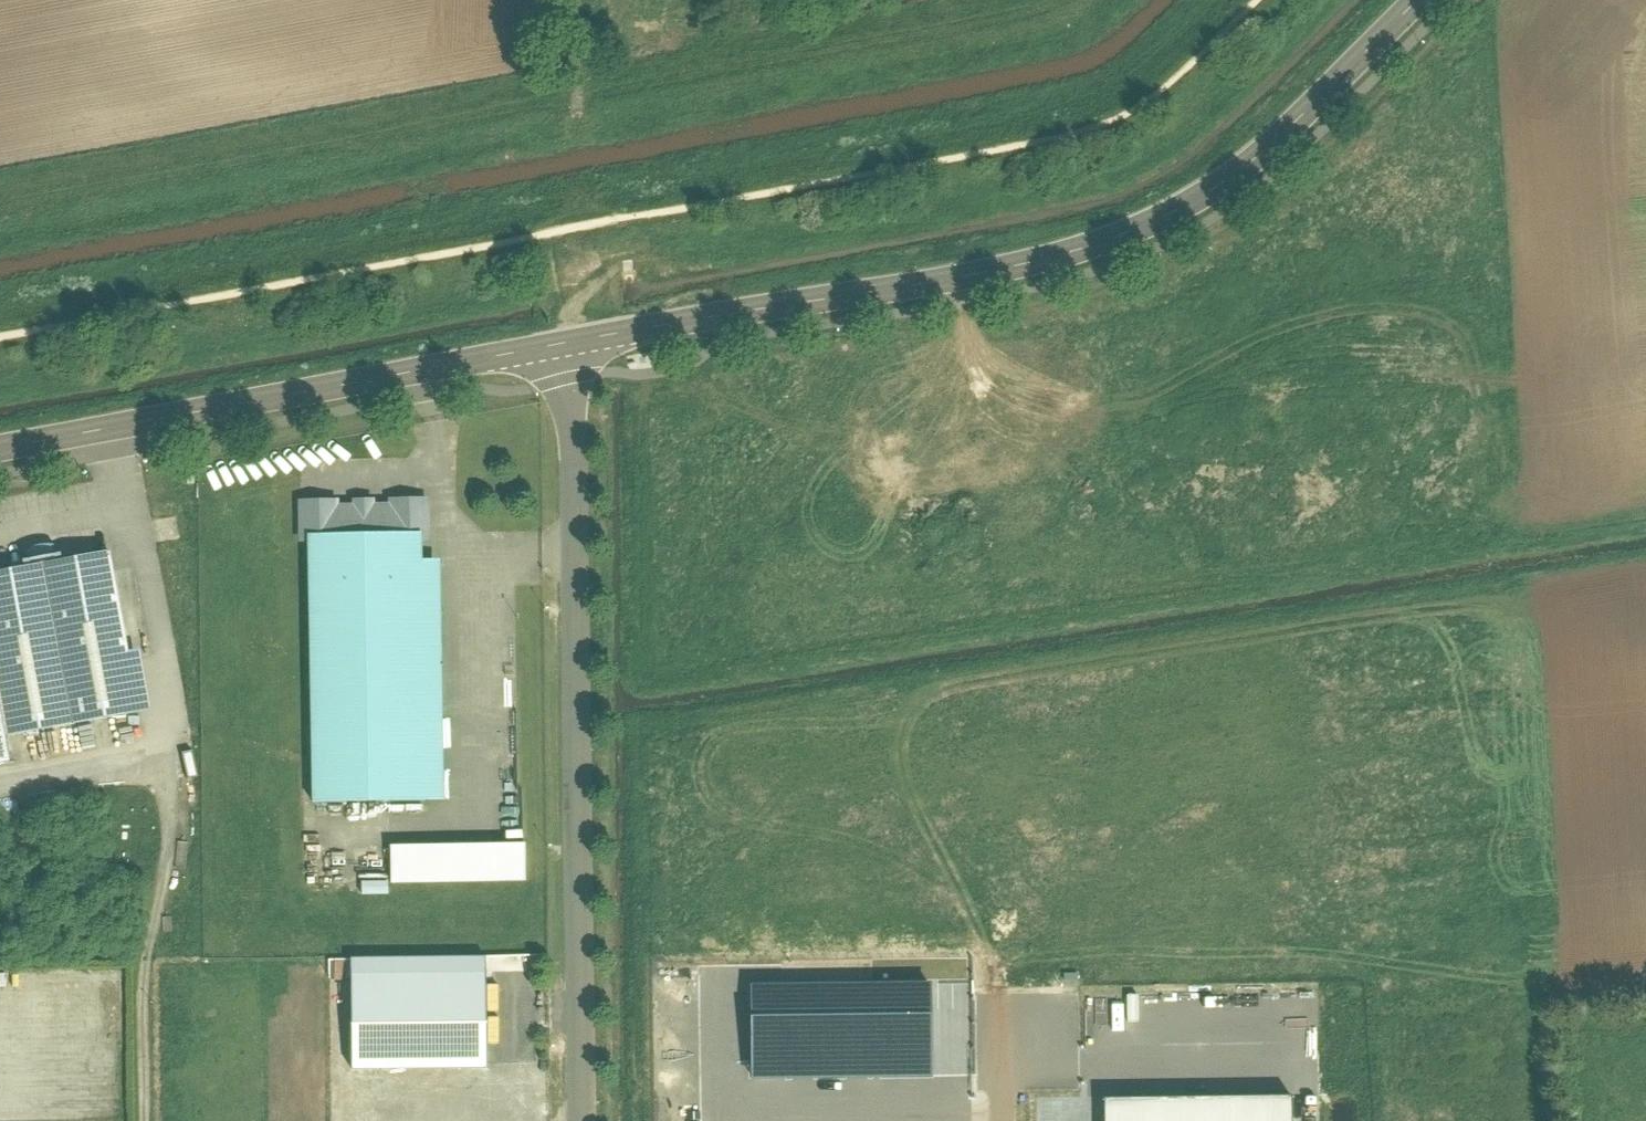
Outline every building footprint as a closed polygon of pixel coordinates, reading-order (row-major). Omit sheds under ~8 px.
[(422,530),(307,532),(313,802),(444,799),(439,558),(422,558),(422,530)] [(0,568),(0,686),(8,732),(151,706),(140,646),(128,649),(110,549),(0,568)] [(10,758),(0,706),(0,760),(10,758)] [(525,841),(389,842),(390,882),(525,881),(525,841)] [(486,969),(351,971),(352,1068),(488,1066),(486,969)] [(738,1015),(740,1078),(904,1071),(903,1056),(918,1055),(916,1006),(904,1006),(903,983),(740,989),(741,1015),(738,1015)] [(1293,1096),(1093,1098),(1093,1120),(1293,1120),(1293,1096)]
